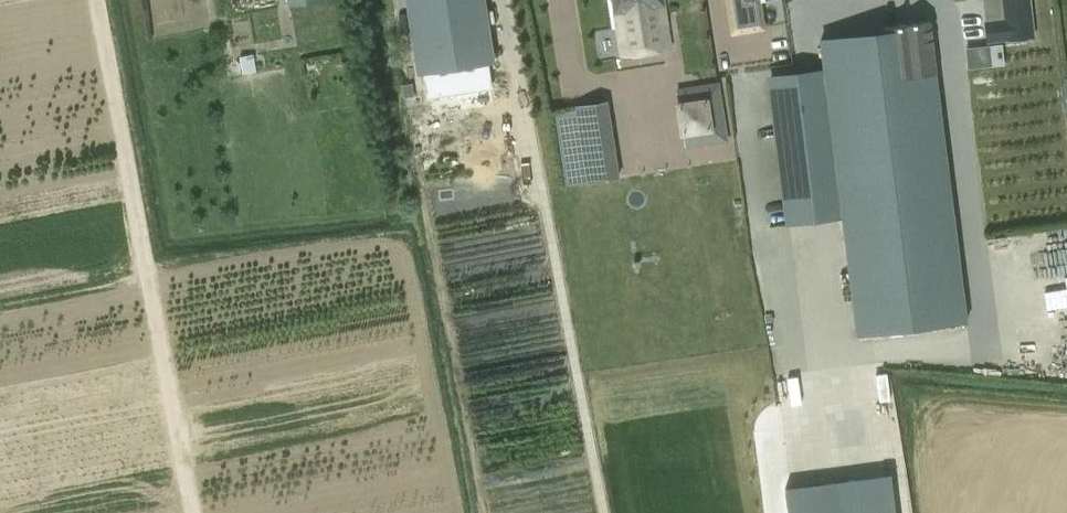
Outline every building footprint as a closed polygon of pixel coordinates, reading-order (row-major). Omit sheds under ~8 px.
[(287,11),(323,5),(322,0),(285,0),(287,11)] [(421,67),(488,57),(479,0),(411,0),(421,67)] [(622,54),(669,47),(662,0),(613,0),(622,54)] [(736,32),(767,28),(764,0),(732,0),(736,32)] [(1005,19),(985,21),(987,41),(1033,36),(1029,0),(1002,0),(1005,19)] [(823,66),(770,75),(789,222),(841,217),(857,334),(966,320),(929,22),(884,27),(883,33),(821,41),(823,66)] [(256,71),(253,53),(240,55),(243,74),(256,71)] [(413,93),(411,80),(402,81),(404,94),(413,93)] [(718,83),(701,85),(703,101),(680,105),(685,146),(727,139),(718,83)] [(615,178),(608,100),(554,106),(562,183),(615,178)] [(886,471),(832,477),(836,512),(891,512),(886,471)]
